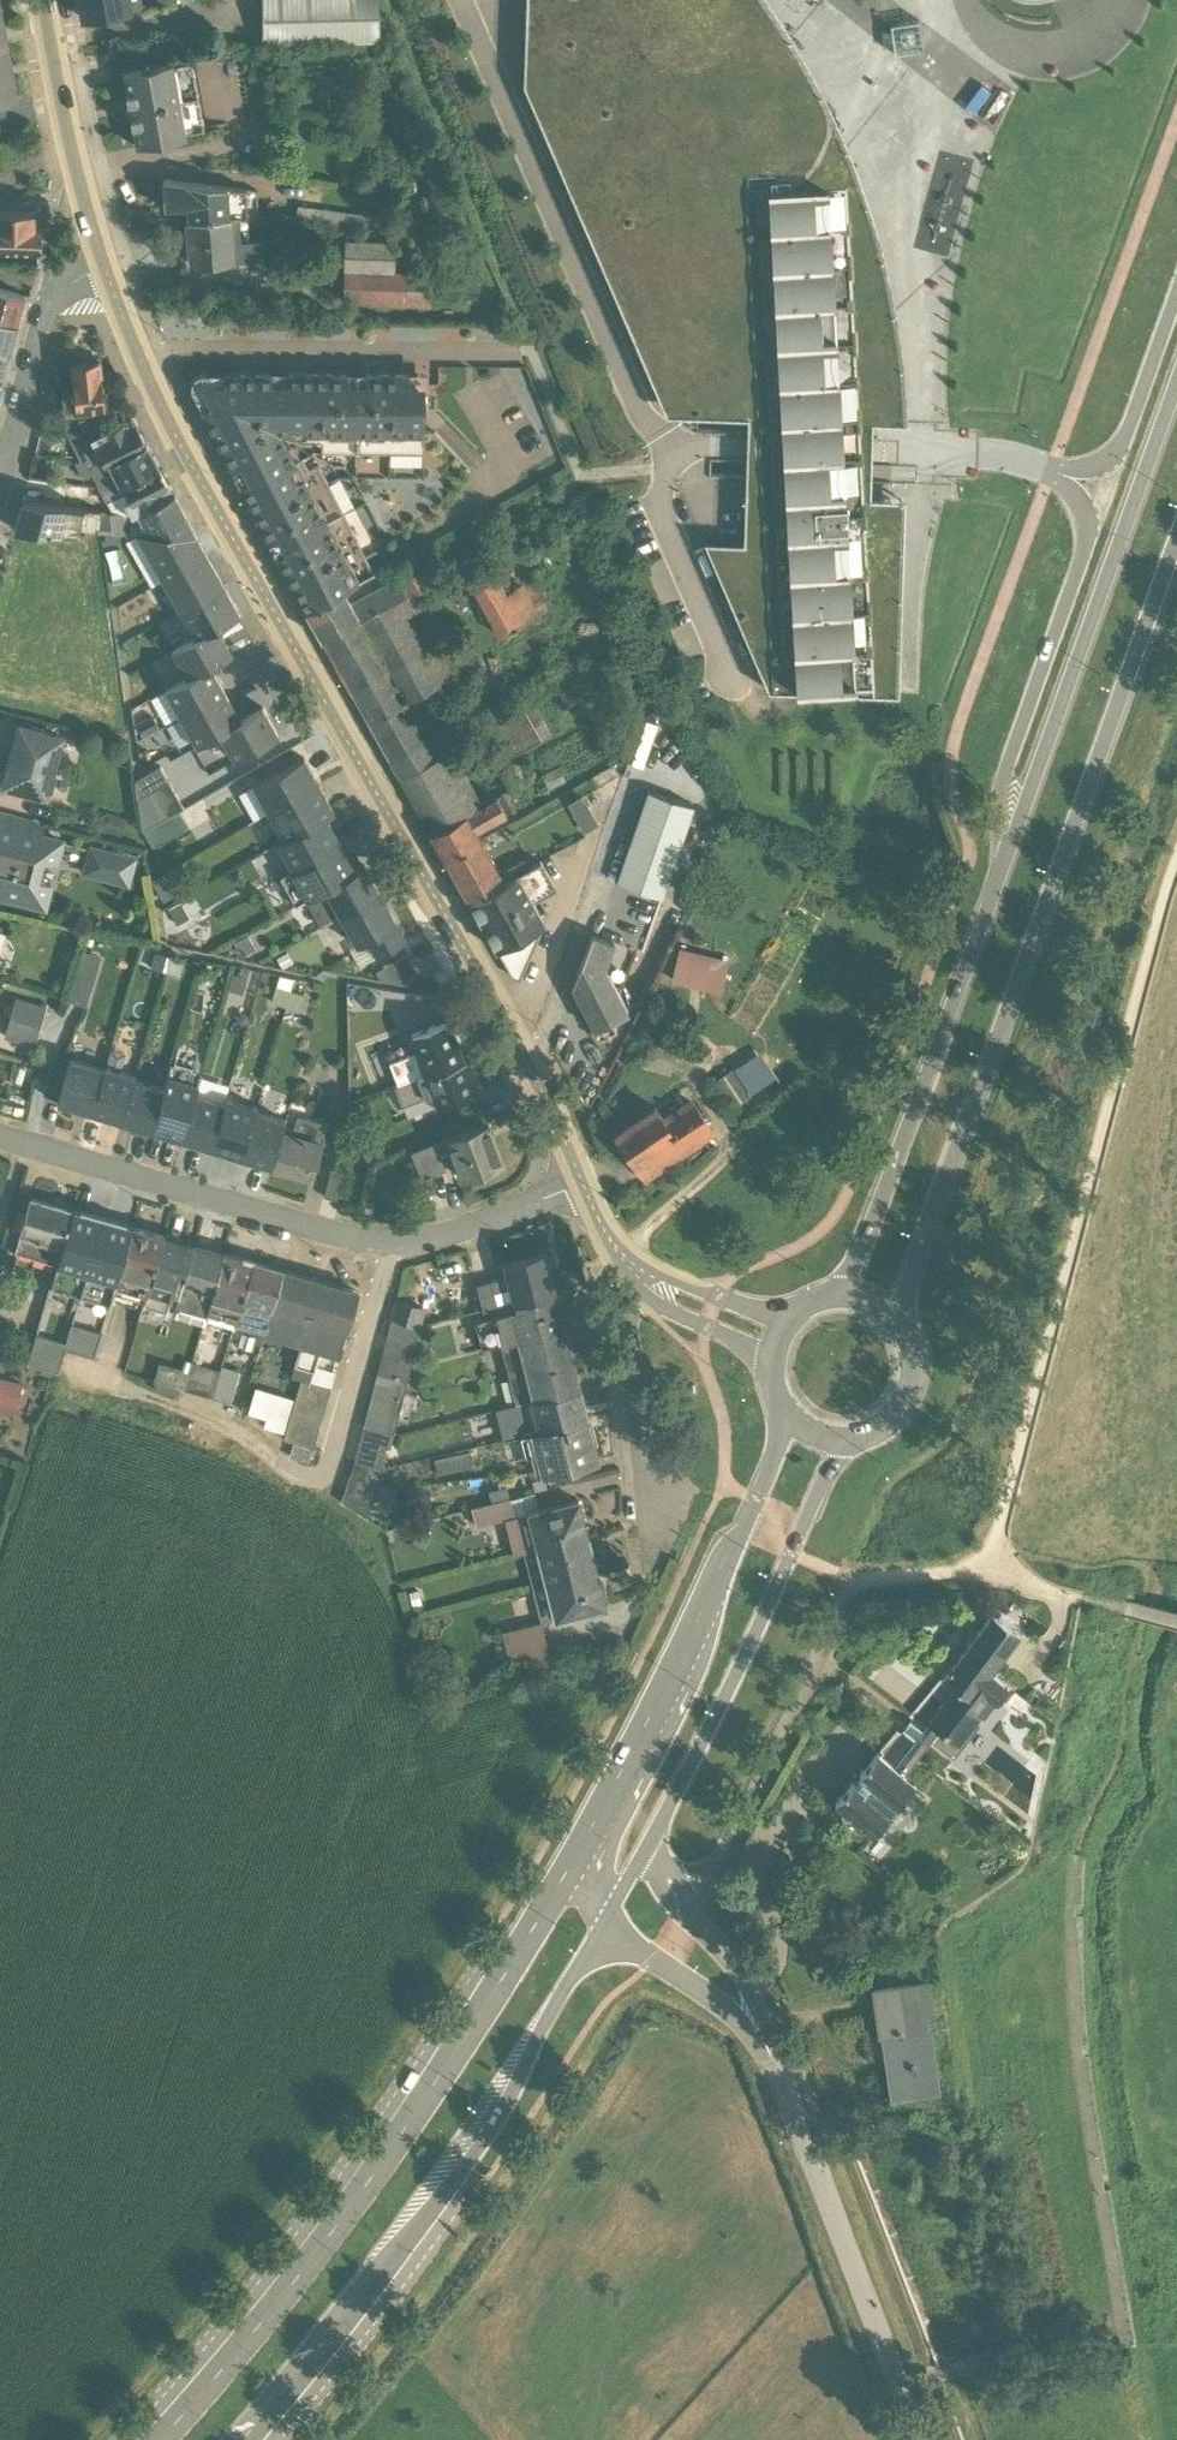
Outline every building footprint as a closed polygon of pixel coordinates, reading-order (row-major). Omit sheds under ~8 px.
[(82,12),(141,2),(141,0),(80,0),(82,12)] [(261,40),(377,37),(376,0),(261,0),(261,40)] [(904,416),(902,378),(898,341),(889,284),(879,241),(864,193),(851,157),(846,142),(815,76),(788,28),(770,1),(769,0),(524,0),(521,79),(663,409),(694,409),(694,427),(745,429),(744,442),(744,454),(708,453),(706,471),(743,473),(741,536),(702,535),(765,683),(896,687),(902,492),(867,491),(868,469),(868,447),(869,429),(869,416),(904,416)] [(881,43),(891,41),(892,48),(921,44),(917,14),(887,18),(888,25),(879,26),(880,35),(881,43)] [(18,94),(4,37),(0,38),(0,96),(18,94)] [(185,128),(202,125),(201,124),(191,57),(190,56),(172,60),(171,57),(155,60),(144,52),(137,63),(119,66),(134,142),(151,139),(161,146),(168,135),(185,132),(185,128)] [(185,201),(186,215),(238,211),(246,212),(258,213),(255,185),(161,174),(162,202),(185,201)] [(36,241),(37,221),(31,221),(31,205),(0,204),(0,241),(36,241)] [(238,211),(186,215),(189,257),(262,253),(260,234),(248,235),(246,212),(238,211)] [(428,293),(477,294),(479,249),(462,248),(461,267),(433,266),(433,271),(429,270),(429,267),(392,265),(392,235),(343,233),(341,298),(428,300),(428,293)] [(34,276),(33,256),(0,257),(0,276),(34,276)] [(15,318),(23,290),(0,284),(0,314),(15,318)] [(8,344),(15,318),(0,314),(0,342),(8,344)] [(63,407),(105,402),(103,385),(100,385),(97,353),(68,356),(71,384),(61,385),(63,407)] [(287,368),(208,367),(207,368),(206,367),(204,367),(202,366),(200,367),(198,367),(196,368),(193,369),(192,371),(190,373),(189,375),(189,378),(189,381),(189,382),(222,444),(267,421),(282,429),(282,428),(287,428),(287,368)] [(345,368),(287,368),(287,428),(293,428),(297,435),(320,435),(320,445),(345,445),(345,368)] [(379,369),(345,368),(345,445),(378,446),(379,369)] [(422,369),(379,369),(378,446),(421,446),(422,369)] [(102,459),(144,437),(130,410),(101,425),(90,430),(77,428),(65,425),(78,455),(85,456),(87,460),(100,453),(102,459)] [(90,430),(101,425),(100,414),(76,415),(77,428),(90,430)] [(267,421),(222,444),(252,502),(320,467),(316,459),(307,463),(300,450),(298,452),(290,438),(286,440),(281,431),(282,429),(267,421)] [(120,482),(157,462),(156,460),(157,457),(152,448),(150,447),(144,437),(102,459),(100,453),(87,460),(85,456),(78,455),(71,454),(80,473),(89,468),(97,482),(120,482)] [(105,495),(110,506),(130,509),(170,487),(157,462),(120,482),(97,482),(69,476),(66,492),(94,496),(105,495)] [(320,467),(252,502),(275,548),(344,513),(320,467)] [(132,526),(193,527),(172,487),(170,487),(130,509),(110,506),(111,525),(132,526)] [(13,523),(96,525),(99,505),(21,493),(13,523)] [(304,604),(371,566),(366,555),(344,513),(275,548),(297,591),(304,604)] [(160,575),(205,549),(202,544),(193,527),(132,526),(134,528),(124,534),(150,580),(160,575)] [(389,559),(403,584),(406,589),(417,583),(436,571),(419,542),(389,559)] [(176,604),(222,579),(205,549),(160,575),(176,604)] [(387,556),(371,566),(304,604),(319,632),(403,584),(389,559),(387,556)] [(496,566),(495,567),(490,558),(466,571),(496,632),(546,603),(521,556),(502,566),(502,565),(497,568),(496,566)] [(191,630),(234,610),(238,607),(232,597),(222,579),(176,604),(191,630)] [(319,632),(397,771),(436,749),(427,732),(450,720),(428,681),(464,661),(453,642),(430,654),(404,607),(425,596),(417,583),(406,589),(403,584),(319,632)] [(234,610),(191,630),(169,642),(186,672),(208,659),(253,634),(238,607),(234,610)] [(179,712),(224,686),(208,659),(186,672),(164,685),(179,712)] [(194,738),(215,726),(239,712),(224,686),(179,712),(194,738)] [(548,728),(549,727),(533,697),(479,725),(495,755),(548,728)] [(239,712),(215,726),(231,754),(278,728),(261,699),(239,712)] [(47,785),(50,786),(54,770),(51,769),(62,730),(18,718),(8,754),(0,752),(0,783),(2,783),(3,781),(45,792),(47,785)] [(397,771),(428,825),(481,798),(450,741),(436,749),(397,771)] [(266,806),(318,777),(303,749),(250,779),(266,806)] [(428,825),(443,853),(480,832),(476,824),(504,808),(510,804),(511,806),(514,803),(507,792),(515,787),(514,785),(527,777),(516,756),(503,764),(512,780),(481,798),(428,825)] [(134,772),(136,790),(167,774),(158,759),(134,772)] [(556,761),(539,769),(546,783),(563,774),(556,761)] [(136,791),(141,825),(182,801),(167,774),(136,791)] [(281,834),(325,809),(333,804),(318,777),(266,806),(281,834)] [(614,876),(659,892),(691,801),(645,785),(614,876)] [(596,818),(580,789),(565,798),(582,827),(596,818)] [(57,858),(64,831),(38,824),(41,813),(0,803),(0,887),(46,899),(52,878),(37,874),(43,854),(57,858)] [(151,841),(187,821),(177,804),(141,825),(151,841)] [(101,823),(118,828),(123,811),(105,806),(101,823)] [(289,863),(340,836),(325,809),(281,834),(274,838),(289,863)] [(443,853),(467,894),(527,861),(522,852),(498,866),(480,832),(443,853)] [(304,891),(355,862),(340,836),(289,863),(277,870),(292,898),(304,891)] [(79,867),(128,879),(135,849),(87,837),(79,867)] [(467,894),(509,970),(518,973),(543,916),(531,895),(554,883),(539,854),(527,861),(467,894)] [(337,909),(379,886),(363,858),(355,862),(304,891),(319,919),(337,909)] [(161,894),(181,883),(170,862),(149,873),(161,894)] [(373,950),(405,932),(379,886),(337,909),(354,938),(363,933),(373,950)] [(177,918),(189,911),(179,894),(167,901),(177,918)] [(232,935),(240,949),(253,941),(246,928),(232,935)] [(597,1033),(614,1024),(609,1014),(626,1005),(603,960),(612,937),(591,928),(575,968),(579,970),(581,974),(569,980),(597,1033)] [(669,975),(718,987),(726,954),(677,942),(669,975)] [(67,994),(83,999),(99,949),(82,944),(67,994)] [(148,961),(165,966),(170,950),(152,945),(148,961)] [(373,964),(377,972),(397,976),(415,966),(404,947),(373,964)] [(170,950),(165,966),(178,970),(183,954),(170,950)] [(225,983),(240,987),(245,972),(245,971),(247,963),(239,960),(236,969),(231,967),(225,983)] [(269,996),(284,1000),(289,985),(292,973),(277,968),(269,996)] [(289,985),(284,1000),(299,1004),(303,989),(289,985)] [(35,1020),(36,1020),(41,1000),(13,992),(8,1011),(35,1020)] [(31,1038),(35,1020),(8,1011),(2,1030),(31,1038)] [(405,1074),(460,1053),(445,1015),(407,1030),(412,1045),(396,1052),(405,1074)] [(638,1061),(668,1070),(676,1040),(647,1031),(638,1061)] [(120,1115),(133,1073),(134,1069),(118,1064),(124,1046),(110,1041),(104,1062),(91,1105),(120,1115)] [(732,1062),(748,1087),(774,1071),(758,1046),(732,1062)] [(56,1095),(91,1105),(104,1062),(69,1051),(56,1095)] [(434,1101),(472,1086),(460,1053),(405,1074),(393,1079),(400,1098),(429,1087),(434,1101)] [(180,1133),(194,1085),(200,1066),(170,1057),(163,1082),(150,1123),(180,1133)] [(729,1103),(747,1090),(730,1064),(712,1076),(729,1103)] [(150,1123),(163,1082),(133,1073),(120,1115),(150,1123)] [(210,1142),(224,1094),(194,1085),(180,1133),(210,1142)] [(239,1150),(253,1104),(254,1100),(225,1091),(224,1094),(210,1142),(239,1150)] [(654,1100),(613,1128),(615,1132),(612,1134),(621,1147),(624,1145),(643,1172),(710,1126),(687,1094),(662,1111),(654,1100)] [(271,1160),(283,1118),(285,1113),(253,1104),(239,1150),(271,1160)] [(271,1160),(305,1172),(310,1156),(315,1157),(325,1117),(296,1108),(292,1121),(283,1118),(271,1160)] [(460,1171),(500,1155),(485,1116),(409,1145),(418,1172),(443,1162),(438,1148),(446,1145),(460,1171)] [(322,1189),(341,1195),(348,1167),(329,1162),(322,1189)] [(13,1245),(55,1257),(70,1202),(29,1189),(13,1245)] [(70,1202),(55,1257),(48,1282),(78,1290),(102,1208),(79,1201),(78,1204),(70,1202)] [(124,1214),(102,1208),(78,1290),(108,1299),(109,1295),(131,1219),(123,1217),(124,1214)] [(131,1219),(109,1295),(140,1304),(143,1296),(161,1227),(131,1219)] [(191,1237),(161,1227),(143,1296),(163,1302),(169,1284),(178,1287),(191,1237)] [(222,1246),(191,1237),(178,1287),(173,1306),(202,1315),(222,1246)] [(222,1246),(202,1315),(201,1319),(230,1328),(252,1253),(253,1251),(240,1247),(239,1249),(234,1248),(222,1245),(222,1246)] [(492,1302),(553,1286),(542,1245),(494,1258),(497,1271),(473,1277),(481,1305),(492,1302)] [(252,1253),(230,1328),(236,1330),(234,1337),(250,1342),(252,1335),(259,1337),(262,1327),(280,1262),(252,1253)] [(280,1262),(262,1327),(299,1338),(293,1358),(311,1363),(318,1341),(337,1346),(355,1284),(280,1262)] [(498,1338),(564,1322),(561,1310),(553,1286),(492,1302),(493,1308),(472,1313),(479,1342),(498,1338)] [(389,1312),(416,1321),(422,1302),(395,1294),(389,1312)] [(379,1351),(409,1358),(416,1321),(389,1312),(379,1351)] [(64,1335),(62,1341),(92,1349),(99,1325),(69,1317),(64,1335)] [(506,1367),(572,1352),(564,1322),(498,1338),(506,1367)] [(49,1362),(56,1364),(62,1341),(64,1335),(36,1328),(28,1356),(26,1357),(49,1362)] [(375,1367),(405,1375),(409,1358),(379,1351),(375,1367)] [(182,1384),(190,1356),(191,1355),(183,1352),(179,1364),(159,1357),(154,1375),(182,1384)] [(513,1397),(579,1381),(572,1352),(506,1367),(513,1397)] [(182,1384),(210,1393),(219,1365),(190,1356),(182,1384)] [(311,1363),(293,1358),(289,1371),(298,1374),(293,1391),(283,1426),(281,1433),(290,1435),(310,1441),(311,1441),(333,1366),(311,1363)] [(219,1365),(210,1393),(228,1398),(238,1365),(221,1359),(219,1365)] [(375,1367),(371,1384),(401,1391),(413,1388),(403,1385),(405,1375),(375,1367)] [(15,1403),(21,1377),(0,1371),(0,1399),(15,1403)] [(283,1426),(293,1391),(253,1380),(245,1406),(264,1411),(262,1419),(283,1426)] [(523,1429),(587,1412),(579,1381),(513,1397),(493,1402),(501,1434),(523,1429)] [(371,1384),(361,1419),(385,1425),(393,1426),(395,1415),(405,1418),(413,1388),(401,1391),(371,1384)] [(538,1470),(598,1455),(587,1412),(523,1429),(532,1465),(537,1464),(538,1470)] [(361,1419),(353,1454),(375,1463),(381,1443),(385,1425),(361,1419)] [(310,1441),(290,1435),(286,1449),(306,1455),(310,1441)] [(435,1468),(470,1461),(467,1445),(432,1452),(435,1468)] [(338,1493),(365,1512),(382,1465),(375,1463),(353,1454),(338,1493)] [(532,1485),(508,1491),(512,1508),(536,1501),(532,1485)] [(522,1545),(586,1526),(576,1490),(536,1501),(512,1508),(522,1545)] [(502,1511),(512,1508),(508,1491),(469,1501),(474,1518),(502,1511)] [(511,1548),(522,1545),(512,1508),(502,1511),(511,1548)] [(522,1545),(530,1578),(593,1561),(586,1526),(522,1545)] [(539,1615),(602,1599),(593,1561),(530,1578),(539,1615)] [(989,1665),(1018,1625),(989,1605),(953,1653),(906,1708),(910,1710),(908,1712),(907,1711),(898,1722),(900,1723),(898,1725),(894,1722),(876,1743),(879,1745),(878,1747),(901,1766),(928,1731),(951,1748),(976,1715),(974,1713),(978,1708),(981,1710),(1006,1677),(989,1665)] [(547,1649),(539,1615),(500,1624),(509,1660),(547,1649)] [(862,1822),(869,1828),(880,1816),(887,1822),(892,1816),(894,1816),(895,1816),(898,1816),(899,1815),(901,1814),(903,1812),(904,1809),(905,1807),(905,1804),(905,1802),(909,1797),(901,1790),(913,1776),(901,1766),(878,1747),(875,1745),(854,1769),(852,1767),(850,1769),(853,1772),(832,1795),(844,1805),(842,1808),(838,1805),(838,1806),(838,1809),(839,1810),(840,1811),(841,1814),(843,1817),(845,1818),(847,1820),(849,1821),(851,1822),(853,1823),(855,1823),(857,1824),(859,1823),(860,1823),(862,1822)] [(1008,1775),(1002,1788),(1024,1799),(1030,1786),(1008,1775)] [(888,2089),(938,2081),(929,2021),(932,2020),(924,1974),(870,1982),(876,2027),(883,2026),(886,2053),(883,2054),(888,2089)]
